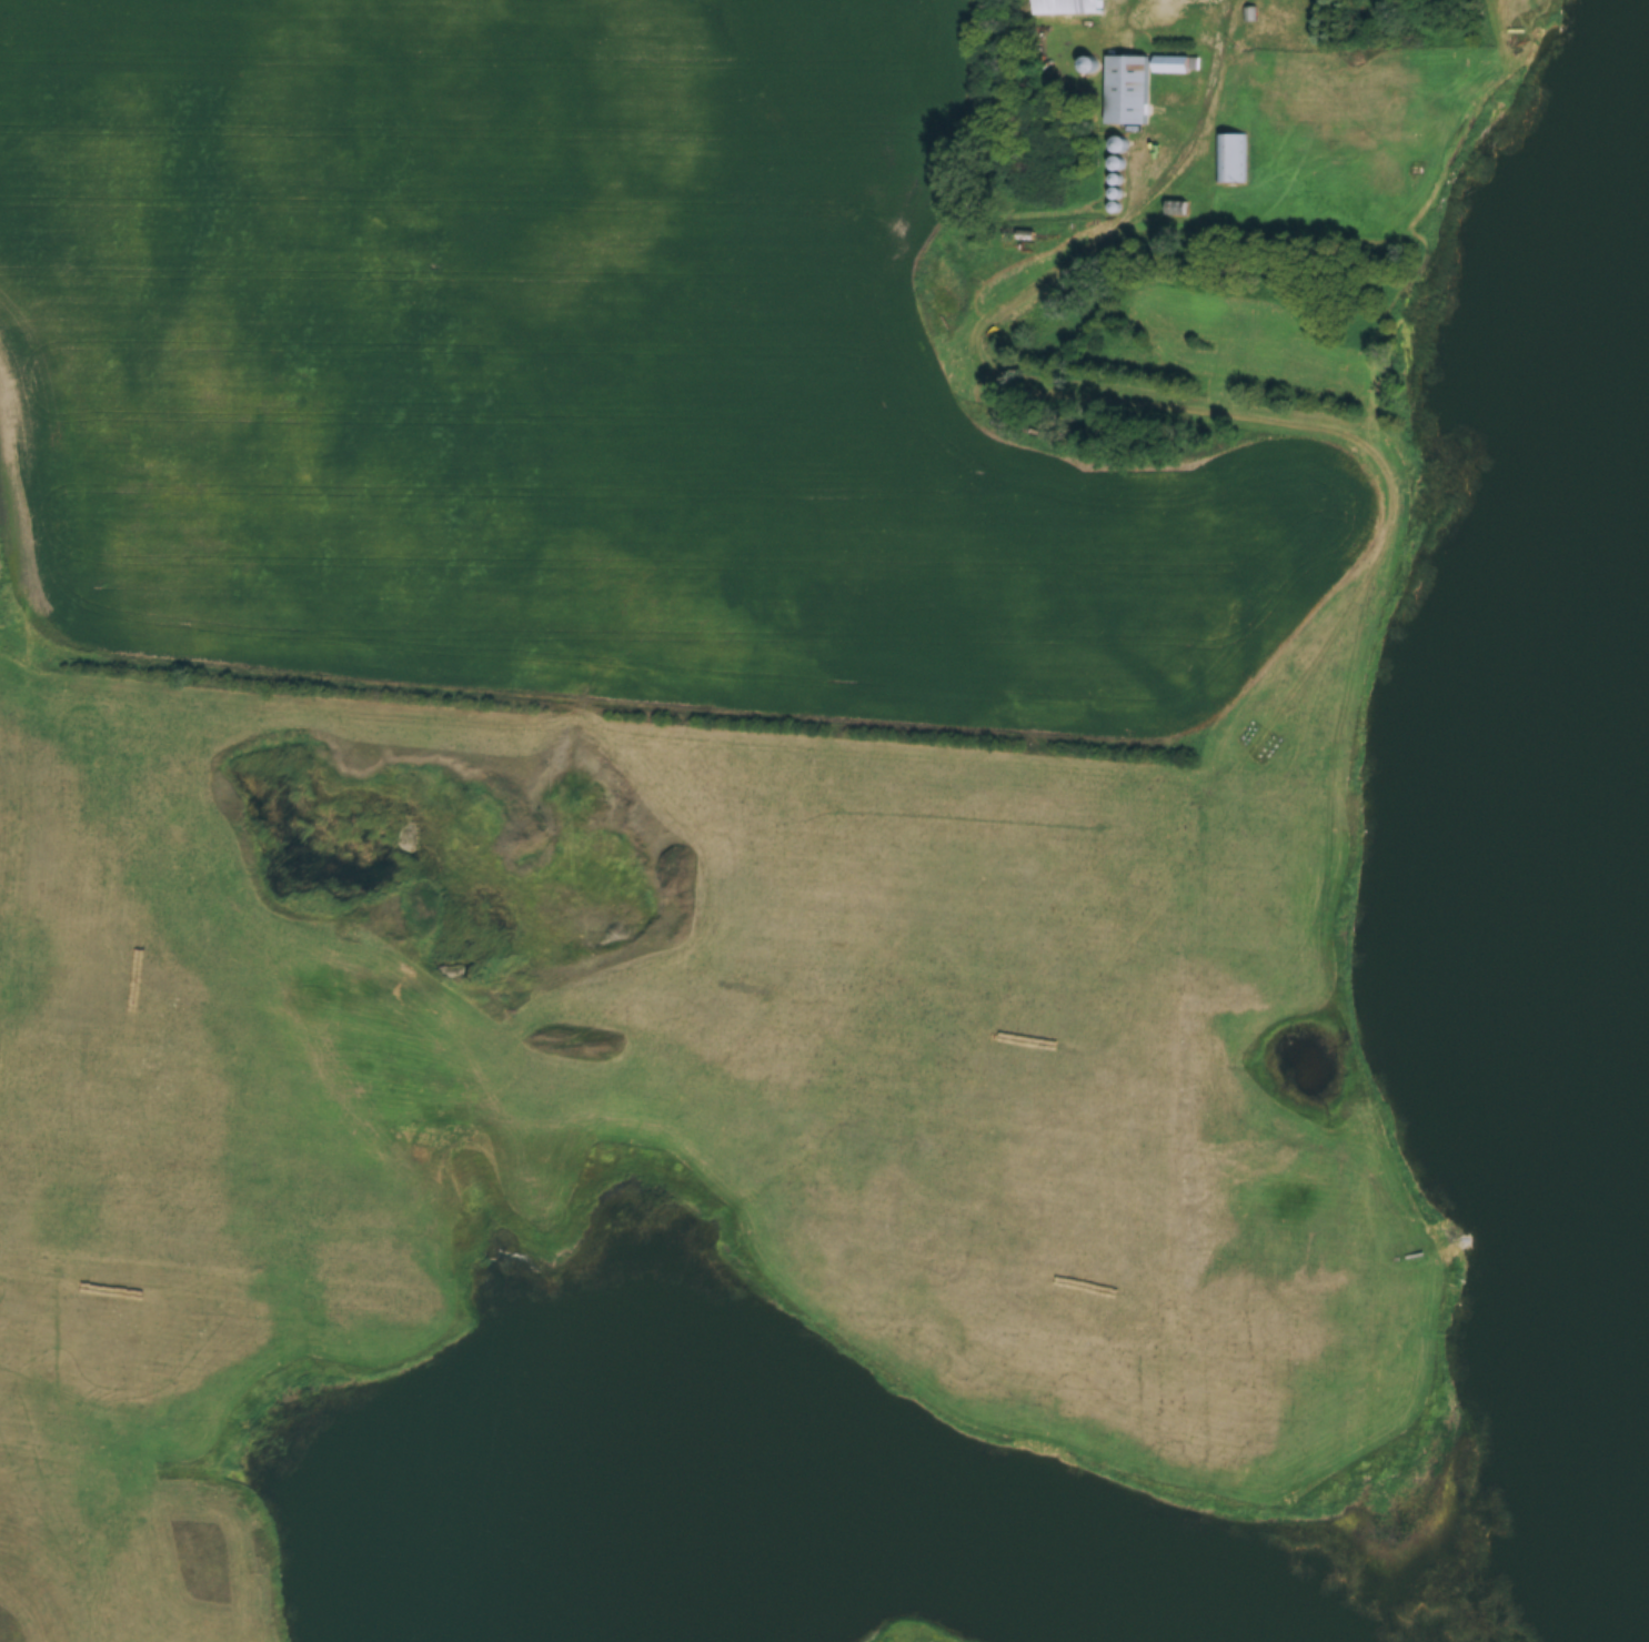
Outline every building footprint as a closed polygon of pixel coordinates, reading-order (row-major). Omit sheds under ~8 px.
[(1033,16),(1103,15),(1102,0),(1033,0),(1033,16)] [(1105,125),(1148,125),(1148,57),(1105,57),(1105,125)] [(1246,133),(1217,133),(1217,183),(1246,183),(1246,133)] [(1187,215),(1187,202),(1165,201),(1164,214),(1187,215)]
